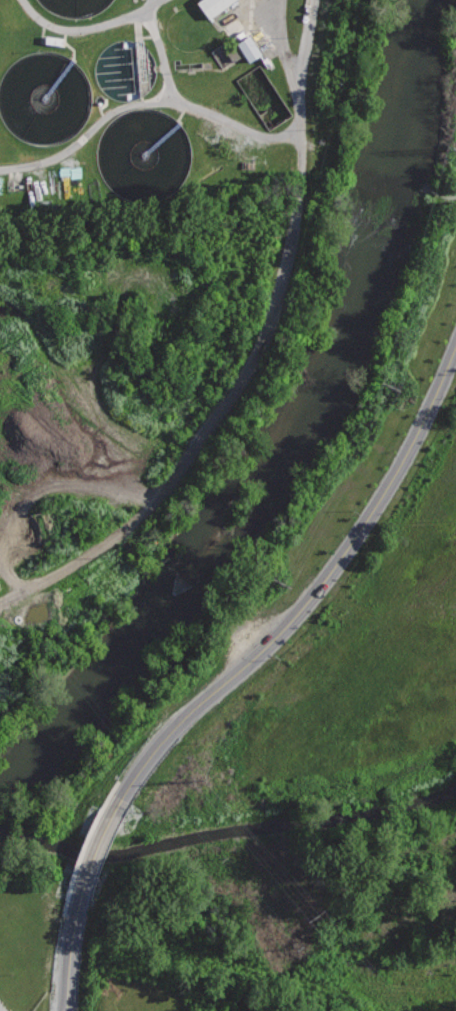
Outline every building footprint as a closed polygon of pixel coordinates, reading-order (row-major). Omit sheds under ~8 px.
[(42,3),(55,12),(70,16),(86,16),(100,10),(111,0),(40,0),(42,3)] [(195,1),(208,20),(238,0),(196,0),(195,1)] [(258,55),(246,36),(234,44),(246,63),(258,55)] [(153,66),(150,56),(144,48),(136,43),(126,41),(117,42),(108,45),(102,52),(97,60),(95,69),(97,78),(100,86),(107,93),(115,97),(124,99),(133,97),(142,93),(149,85),(153,76),(153,66)] [(90,85),(83,72),(73,60),(60,53),(45,50),(29,53),(15,60),(5,72),(0,82),(0,111),(2,117),(11,130),(23,140),(39,144),(54,143),(68,138),(80,128),(88,115),(91,100),(90,85)] [(191,156),(189,141),(183,127),(173,116),(159,109),(145,106),(129,109),(115,116),(104,128),(98,142),(97,158),(101,173),(110,186),(123,195),(138,200),(154,199),(168,193),(179,184),(187,171),(191,156)]
